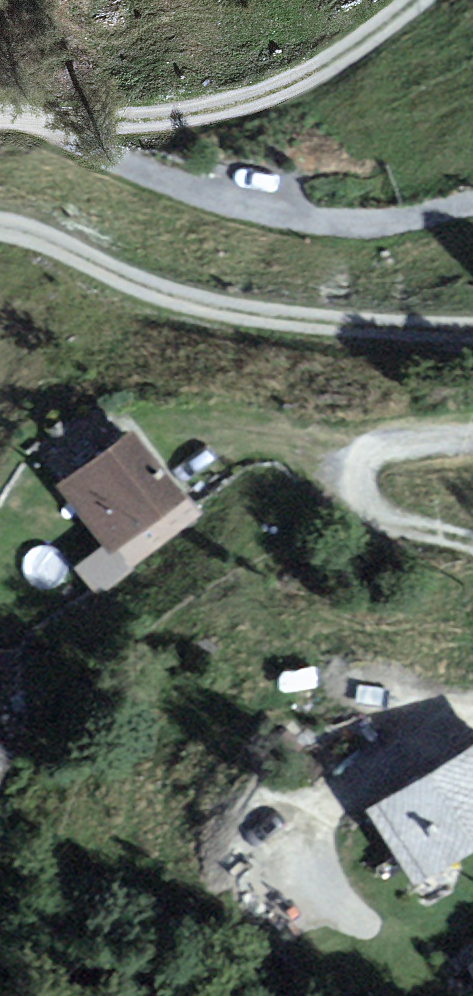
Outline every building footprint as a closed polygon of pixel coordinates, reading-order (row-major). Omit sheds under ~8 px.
[(140,581),(214,533),(124,435),(53,490),(114,553),(140,581)] [(114,553),(78,577),(111,606),(140,581),(114,553)] [(364,820),(418,897),(472,860),(472,746),(364,820)]
